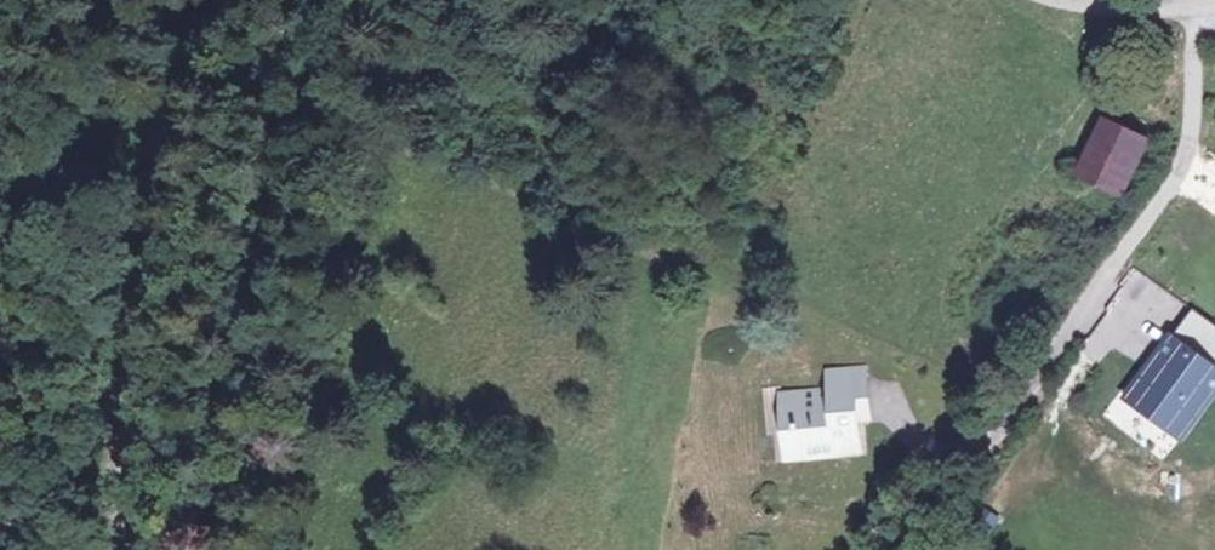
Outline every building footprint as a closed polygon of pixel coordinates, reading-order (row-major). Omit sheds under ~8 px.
[(1125,198),(1152,140),(1105,120),(1080,177),(1125,198)] [(1137,401),(1177,430),(1205,392),(1214,399),(1214,323),(1201,312),(1137,401)] [(860,404),(872,404),(868,365),(829,367),(831,391),(782,397),(786,436),(806,434),(808,456),(863,451),(860,420),(860,404)] [(1177,430),(1191,440),(1214,407),(1214,399),(1205,392),(1177,430)] [(860,420),(873,420),(872,404),(860,404),(860,420)] [(806,434),(786,436),(788,457),(808,456),(806,434)]
